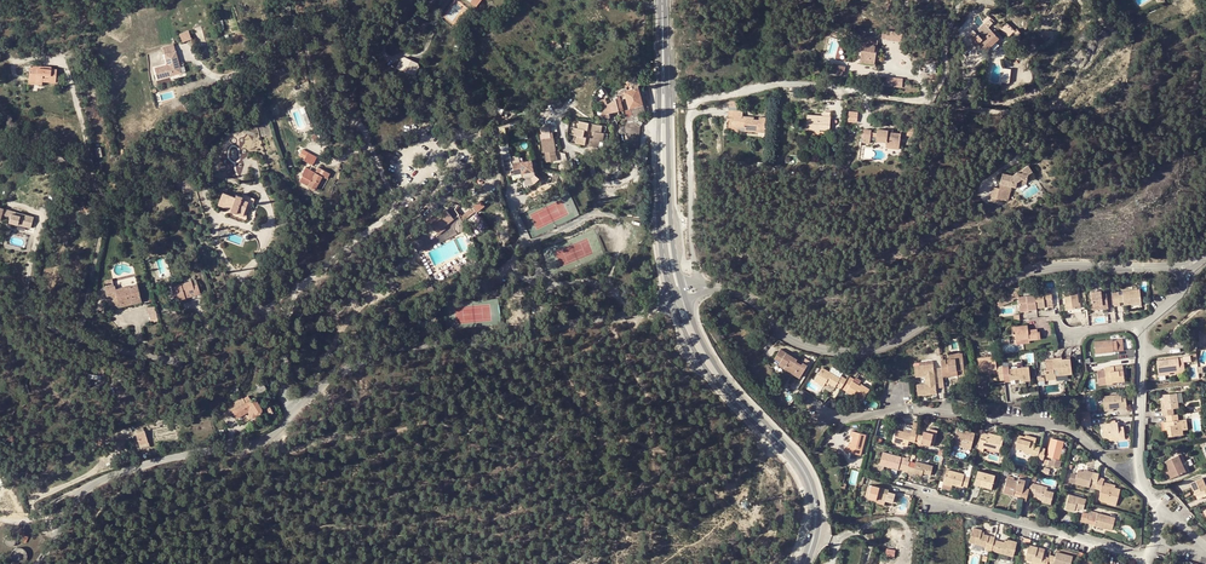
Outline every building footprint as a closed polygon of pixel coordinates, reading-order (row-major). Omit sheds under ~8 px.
[(993,31),(989,27),(993,22),(990,19),(985,23),(976,32),(974,29),(968,35),(973,40),(972,41),(976,45),(979,42),(983,46),(987,50),(1000,37),(998,35),(993,31)] [(1017,36),(1021,32),(1017,28),(1015,30),(1008,22),(1001,29),(1009,37),(1014,32),(1017,36)] [(189,29),(180,32),(183,41),(192,38),(189,29)] [(863,43),(863,47),(861,56),(861,60),(875,62),(875,58),(877,50),(875,50),(875,45),(875,39),(864,38),(864,41),(863,43)] [(557,49),(556,46),(559,44),(557,39),(550,41),(552,47),(553,47),(554,50),(557,49)] [(175,47),(164,49),(166,57),(177,54),(175,47)] [(183,76),(177,54),(166,57),(168,67),(156,70),(159,82),(183,76)] [(388,65),(382,58),(376,63),(382,70),(388,65)] [(260,67),(258,62),(248,66),(250,71),(260,67)] [(408,67),(403,65),(401,68),(402,69),(400,72),(409,76),(410,74),(414,76),(418,69),(414,67),(415,66),(410,63),(408,67)] [(37,82),(37,81),(42,81),(56,83),(57,69),(52,68),(51,69),(44,68),(44,66),(30,65),(29,82),(37,82)] [(1002,67),(1000,81),(1009,82),(1011,68),(1002,67)] [(637,75),(628,80),(633,87),(641,83),(637,75)] [(903,87),(904,77),(888,76),(887,86),(903,87)] [(628,109),(630,108),(643,105),(638,87),(633,88),(628,81),(613,91),(616,94),(611,98),(612,100),(609,103),(601,106),(603,115),(624,110),(622,105),(627,104),(628,109)] [(632,117),(645,113),(643,105),(630,108),(632,117)] [(754,119),(743,119),(743,116),(743,111),(729,110),(729,116),(734,117),(733,126),(746,127),(745,131),(766,132),(767,118),(760,117),(759,120),(754,119)] [(858,122),(859,111),(849,110),(848,121),(858,122)] [(822,115),(808,114),(807,130),(812,131),(813,127),(820,128),(820,129),(830,129),(831,111),(824,111),(824,112),(823,112),(822,115)] [(588,123),(578,121),(578,128),(574,128),(573,135),(576,135),(575,143),(584,144),(586,137),(583,137),(584,129),(587,130),(588,123)] [(590,138),(589,145),(598,147),(599,140),(603,141),(604,133),(601,132),(602,125),(592,124),(591,131),(594,131),(592,139),(590,138)] [(27,134),(20,128),(15,134),(22,140),(27,134)] [(878,132),(877,136),(877,141),(887,142),(887,144),(900,146),(901,132),(894,132),(889,131),(889,129),(878,128),(878,132)] [(865,129),(864,137),(864,142),(870,143),(871,136),(871,132),(872,129),(865,129)] [(27,134),(22,140),(26,144),(32,137),(28,133),(27,134)] [(549,133),(540,134),(542,152),(544,152),(546,162),(555,160),(552,137),(550,138),(549,133)] [(313,164),(317,157),(308,152),(304,160),(308,162),(313,164)] [(467,156),(461,152),(458,157),(465,161),(467,156)] [(59,166),(63,170),(69,164),(59,154),(54,159),(61,165),(59,166)] [(514,174),(533,171),(531,160),(512,163),(514,174)] [(1033,171),(1029,164),(1024,167),(1023,173),(1018,171),(1013,175),(1003,172),(1001,183),(1012,186),(1017,187),(1018,182),(1022,179),(1027,180),(1029,174),(1033,171)] [(328,179),(330,173),(318,167),(315,174),(313,174),(314,172),(310,170),(306,167),(302,174),(302,176),(311,181),(309,185),(315,189),(322,176),(328,179)] [(1018,182),(1017,187),(1020,187),(1027,183),(1027,180),(1022,179),(1018,182)] [(1005,189),(1003,199),(1009,200),(1012,186),(1001,183),(1000,188),(1005,189)] [(1005,189),(1000,188),(994,187),(991,196),(1003,199),(1005,189)] [(242,199),(243,197),(242,197),(236,195),(235,197),(223,192),(218,205),(228,209),(231,210),(230,212),(236,214),(237,211),(244,213),(248,202),(242,199)] [(482,201),(473,206),(477,214),(486,209),(482,201)] [(454,218),(460,213),(457,209),(459,204),(453,204),(439,216),(437,213),(429,219),(432,223),(430,224),(432,226),(411,243),(418,251),(437,235),(441,240),(449,233),(443,227),(454,218)] [(176,291),(177,294),(180,300),(186,298),(185,295),(195,292),(196,295),(201,294),(198,284),(194,285),(192,281),(171,287),(173,292),(176,291)] [(119,307),(142,302),(137,284),(116,289),(115,286),(105,288),(110,310),(119,307)] [(457,290),(455,287),(454,285),(449,288),(446,289),(449,294),(457,290)] [(1064,289),(1066,309),(1081,308),(1080,302),(1079,302),(1077,288),(1064,289)] [(1123,294),(1124,302),(1124,305),(1141,302),(1139,289),(1122,291),(1123,294)] [(1108,305),(1114,305),(1112,292),(1102,293),(1101,290),(1091,291),(1094,310),(1102,309),(1102,305),(1108,304),(1108,305)] [(1036,309),(1036,307),(1045,306),(1045,304),(1053,303),(1051,292),(1044,293),(1043,293),(1035,293),(1035,295),(1019,297),(1020,308),(1028,307),(1028,309),(1036,309)] [(1011,296),(997,302),(999,305),(1002,304),(1003,306),(1014,301),(1011,296)] [(155,323),(155,322),(154,319),(154,314),(146,314),(147,324),(155,323)] [(1037,331),(1037,328),(1030,329),(1028,329),(1028,328),(1027,324),(1012,326),(1013,334),(1015,333),(1016,339),(1029,338),(1029,340),(1040,339),(1039,331),(1037,331)] [(1096,353),(1114,351),(1114,350),(1113,341),(1112,340),(1094,342),(1096,353)] [(793,367),(796,361),(798,359),(792,355),(781,349),(775,359),(780,362),(779,364),(785,367),(787,363),(793,367)] [(943,354),(940,355),(942,368),(942,372),(957,370),(964,369),(963,357),(961,357),(948,358),(948,363),(946,363),(946,358),(943,359),(943,354)] [(996,365),(995,355),(978,358),(980,370),(988,369),(997,368),(997,372),(998,381),(1004,380),(1003,365),(996,365)] [(1072,371),(1070,358),(1061,359),(1062,362),(1055,363),(1054,358),(1045,359),(1046,369),(1045,369),(1046,380),(1056,379),(1056,375),(1056,373),(1063,372),(1063,374),(1068,374),(1067,372),(1072,371)] [(1157,360),(1159,373),(1170,372),(1177,371),(1178,375),(1185,374),(1184,362),(1183,362),(1179,362),(1179,358),(1157,360)] [(802,375),(808,364),(802,361),(801,363),(796,361),(793,367),(797,369),(796,371),(802,375)] [(784,368),(790,372),(793,367),(787,363),(785,367),(784,368)] [(928,376),(928,378),(935,377),(933,363),(914,366),(916,377),(925,376),(928,376)] [(1107,383),(1112,382),(1124,381),(1124,374),(1120,375),(1119,370),(1123,369),(1123,365),(1105,367),(1107,383)] [(1023,378),(1023,380),(1030,380),(1029,366),(1023,367),(1009,368),(1011,379),(1020,378),(1023,378)] [(836,386),(836,385),(841,388),(842,386),(847,379),(841,376),(841,377),(823,367),(814,381),(824,386),(826,383),(827,381),(836,386)] [(854,379),(849,376),(847,379),(842,386),(847,390),(846,391),(854,396),(856,394),(864,399),(870,388),(862,383),(860,385),(853,381),(854,379)] [(929,383),(925,383),(917,384),(918,395),(937,393),(935,380),(928,380),(929,383)] [(1162,409),(1163,415),(1166,415),(1174,414),(1174,410),(1174,408),(1179,408),(1178,401),(1177,393),(1165,394),(1165,400),(1166,409),(1162,409)] [(1103,396),(1104,409),(1113,409),(1123,407),(1123,409),(1127,408),(1126,395),(1121,396),(1121,394),(1103,396)] [(252,409),(256,415),(257,415),(258,415),(260,414),(261,412),(262,411),(262,409),(262,408),(256,398),(251,401),(248,396),(242,399),(241,398),(228,405),(237,418),(248,412),(252,409)] [(248,412),(252,418),(256,415),(252,409),(248,412)] [(1178,420),(1177,414),(1174,414),(1166,415),(1167,422),(1164,422),(1165,428),(1168,428),(1168,432),(1169,436),(1184,434),(1183,430),(1182,420),(1178,420)] [(1086,420),(1082,420),(1082,425),(1092,430),(1091,419),(1086,420)] [(915,441),(917,434),(920,422),(914,421),(913,426),(912,430),(911,433),(903,431),(896,429),(893,442),(907,445),(909,439),(915,441)] [(1119,437),(1120,439),(1125,439),(1124,426),(1118,427),(1117,422),(1116,422),(1109,423),(1102,424),(1104,439),(1108,438),(1119,437)] [(144,425),(137,427),(138,435),(145,433),(144,425)] [(853,436),(851,443),(849,451),(861,455),(866,434),(852,430),(850,435),(853,436)] [(964,430),(964,432),(957,430),(953,444),(970,449),(975,433),(964,430)] [(922,435),(917,434),(915,441),(914,443),(921,445),(921,443),(933,446),(937,434),(929,432),(924,431),(922,435)] [(988,434),(981,432),(978,445),(985,446),(984,448),(1000,452),(1004,436),(988,432),(988,434)] [(1038,456),(1040,447),(1041,445),(1035,443),(1037,436),(1029,435),(1029,437),(1026,436),(1019,434),(1016,448),(1023,450),(1023,453),(1038,456)] [(1059,460),(1064,441),(1051,438),(1046,456),(1059,460)] [(906,458),(883,452),(880,464),(879,468),(883,469),(884,465),(892,467),(898,469),(899,468),(907,471),(909,465),(910,462),(905,460),(906,458)] [(1171,470),(1174,477),(1186,471),(1181,460),(1179,455),(1166,461),(1170,470),(1171,470)] [(915,466),(909,465),(907,471),(907,474),(912,475),(912,474),(922,476),(922,475),(923,473),(925,473),(930,475),(933,466),(916,461),(915,466)] [(962,485),(967,486),(970,477),(964,475),(965,474),(947,469),(944,482),(952,484),(961,487),(962,485)] [(978,470),(975,483),(978,485),(984,486),(985,483),(992,485),(995,475),(978,470)] [(1095,488),(1098,477),(1099,473),(1093,472),(1092,474),(1084,471),(1078,470),(1077,477),(1071,476),(1070,480),(1071,480),(1070,482),(1095,488)] [(1104,478),(1098,477),(1095,488),(1101,490),(1099,498),(1108,501),(1117,503),(1121,489),(1115,487),(1110,486),(1103,484),(1104,478)] [(1205,496),(1205,485),(1205,483),(1203,477),(1191,483),(1198,499),(1205,496)] [(1020,499),(1026,501),(1029,492),(1029,489),(1024,487),(1026,480),(1019,478),(1019,479),(1018,481),(1008,478),(1007,478),(1004,492),(1013,495),(1014,492),(1014,490),(1022,492),(1021,494),(1020,499)] [(1048,487),(1031,483),(1029,489),(1029,492),(1035,493),(1034,496),(1040,497),(1043,498),(1042,500),(1042,502),(1051,504),(1054,491),(1047,489),(1048,487)] [(872,485),(870,491),(868,497),(877,500),(878,497),(886,499),(885,500),(893,502),(896,494),(888,492),(888,489),(872,485)] [(1075,511),(1075,510),(1075,507),(1078,508),(1083,510),(1086,499),(1069,494),(1066,508),(1075,511)] [(1080,521),(1087,523),(1089,513),(1083,511),(1080,521)] [(1115,517),(1090,511),(1089,513),(1087,523),(1090,524),(1092,520),(1095,521),(1095,522),(1103,524),(1102,527),(1112,530),(1115,517)] [(991,551),(991,550),(994,539),(995,537),(984,534),(981,533),(982,531),(982,530),(973,527),(970,542),(986,546),(986,549),(985,550),(991,551)] [(11,546),(12,545),(14,544),(15,543),(15,541),(15,539),(14,537),(13,536),(12,535),(10,535),(8,535),(6,536),(5,537),(4,539),(4,541),(5,543),(6,544),(7,546),(9,546),(11,546)] [(1004,542),(994,539),(991,550),(1013,556),(1017,542),(1008,539),(1008,540),(1007,543),(1004,542)] [(1025,559),(1033,561),(1033,563),(1034,563),(1047,563),(1049,557),(1043,555),(1045,549),(1029,544),(1025,559)] [(26,552),(24,550),(22,548),(19,548),(17,548),(14,549),(12,551),(11,554),(11,556),(12,559),(13,561),(15,563),(18,563),(20,563),(23,563),(25,561),(27,559),(27,557),(27,554),(26,552)] [(1049,557),(1047,563),(1071,563),(1073,556),(1056,552),(1055,556),(1050,554),(1049,557)]
